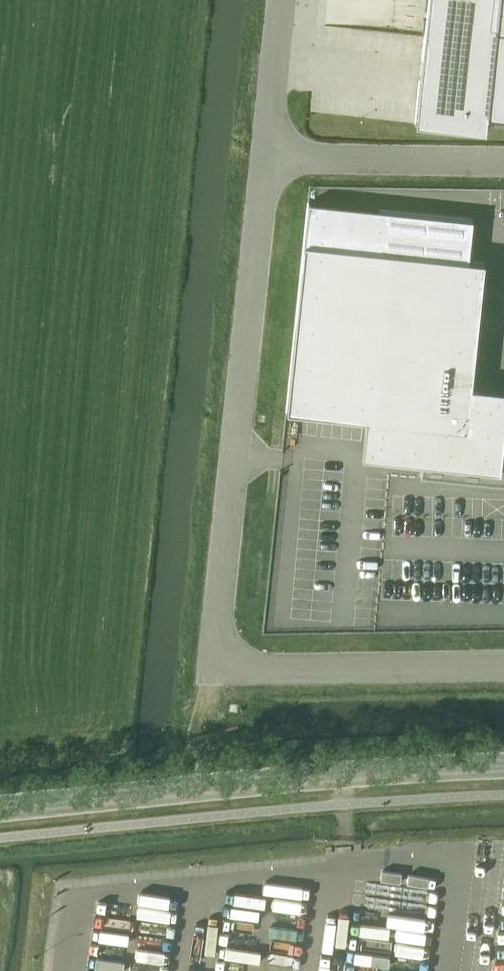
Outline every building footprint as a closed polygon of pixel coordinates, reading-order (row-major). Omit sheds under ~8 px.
[(415,128),(484,139),(484,119),(503,121),(503,0),(428,0),(415,128)] [(302,244),(285,412),(365,420),(362,456),(499,470),(503,416),(503,391),(470,388),(483,262),(467,260),(470,228),(377,218),(373,251),(302,244)]
